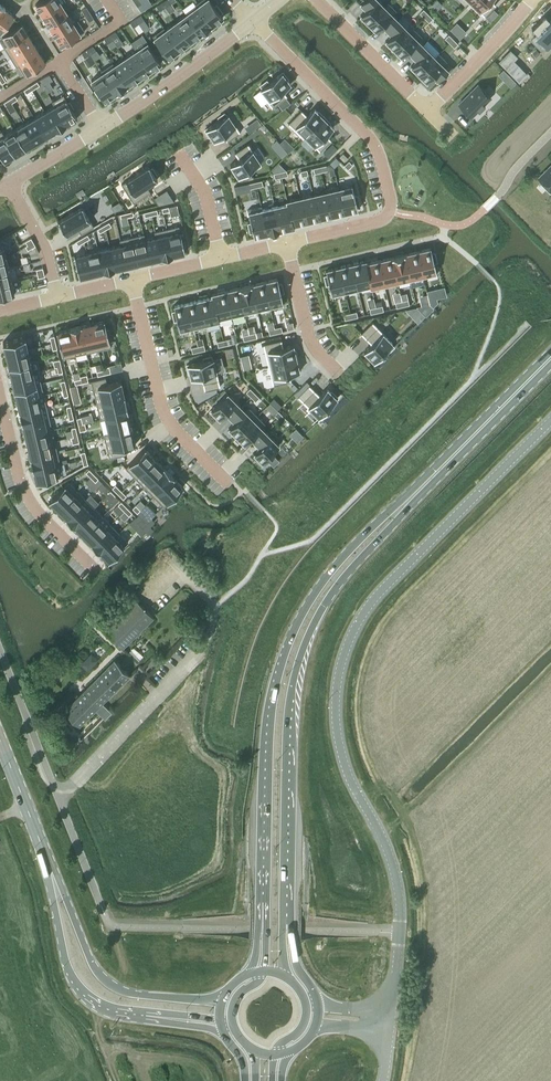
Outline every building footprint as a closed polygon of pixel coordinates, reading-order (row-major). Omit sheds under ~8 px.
[(35,4),(41,14),(61,2),(61,3),(65,0),(41,0),(35,4)] [(212,26),(223,18),(220,13),(222,11),(216,4),(214,5),(210,0),(200,0),(195,4),(196,5),(197,5),(212,26)] [(360,14),(362,16),(361,17),(367,23),(385,6),(384,5),(379,0),(364,0),(360,4),(365,9),(360,14)] [(491,0),(471,0),(470,1),(485,16),(496,5),(490,0),(491,0)] [(435,1),(430,6),(435,11),(440,7),(435,1)] [(61,2),(41,14),(48,25),(67,13),(61,3),(61,2)] [(159,10),(165,7),(162,2),(156,5),(159,10)] [(385,6),(367,23),(373,30),(374,29),(376,30),(381,25),(386,30),(397,18),(392,14),(396,10),(388,2),(384,5),(385,6)] [(186,13),(201,34),(212,26),(197,5),(196,5),(186,13)] [(0,14),(0,33),(14,14),(5,7),(0,14)] [(90,12),(86,7),(82,10),(85,15),(90,12)] [(423,8),(419,12),(424,17),(428,13),(423,8)] [(494,10),(487,17),(490,20),(497,13),(494,10)] [(528,24),(534,29),(533,30),(544,41),(546,39),(547,41),(550,37),(550,13),(550,12),(546,16),(541,11),(528,24)] [(85,15),(89,21),(93,18),(90,12),(85,15)] [(67,13),(48,25),(54,35),(74,23),(67,13)] [(175,21),(190,42),(201,34),(186,13),(175,21)] [(428,13),(424,17),(429,22),(433,18),(428,13)] [(141,15),(136,18),(139,23),(144,20),(141,15)] [(133,26),(139,23),(136,18),(130,22),(133,26)] [(390,35),(385,40),(387,42),(386,42),(392,49),(410,31),(409,31),(397,18),(386,30),(390,35)] [(74,23),(54,35),(61,46),(80,33),(84,31),(77,21),(74,23)] [(164,29),(179,50),(190,42),(175,21),(165,29),(164,29)] [(27,32),(21,22),(0,35),(0,41),(4,47),(27,32)] [(164,29),(165,29),(163,27),(152,36),(168,58),(179,50),(164,29)] [(410,31),(392,49),(398,55),(399,54),(401,56),(406,51),(411,55),(422,44),(418,39),(422,35),(413,27),(409,31),(410,31)] [(122,43),(115,31),(110,35),(113,39),(117,46),(122,43)] [(10,57),(33,42),(27,32),(4,47),(10,57)] [(449,34),(445,38),(449,42),(453,38),(449,34)] [(107,43),(113,39),(110,35),(104,38),(107,43)] [(453,38),(449,42),(454,47),(458,43),(453,38)] [(18,65),(40,52),(33,42),(10,57),(16,67),(18,65)] [(136,49),(150,70),(161,63),(147,42),(136,49)] [(416,60),(411,65),(412,67),(411,68),(418,74),(435,56),(422,44),(411,55),(416,60)] [(87,49),(90,53),(96,50),(93,45),(87,49)] [(90,53),(87,49),(82,52),(85,57),(90,53)] [(125,57),(138,78),(150,70),(136,49),(125,57)] [(40,52),(18,65),(24,75),(45,62),(40,52)] [(435,56),(418,74),(424,80),(425,79),(426,81),(432,76),(437,81),(448,70),(443,64),(447,61),(439,52),(435,56)] [(113,64),(127,85),(138,78),(125,57),(113,64)] [(102,72),(116,93),(127,85),(113,64),(112,63),(101,70),(102,72)] [(262,87),(259,90),(272,106),(272,107),(287,96),(286,95),(282,90),(291,83),(290,83),(287,79),(288,78),(282,71),(268,82),(267,80),(260,85),(262,87)] [(105,100),(116,93),(102,72),(91,79),(97,88),(94,90),(99,97),(102,96),(105,100)] [(30,85),(33,89),(39,85),(37,81),(30,85)] [(478,84),(459,103),(471,116),(478,109),(479,110),(485,104),(484,103),(491,96),(478,84)] [(26,93),(33,89),(30,85),(24,89),(26,93)] [(55,105),(67,124),(77,118),(73,110),(74,109),(70,101),(68,102),(63,94),(52,101),(54,105),(55,105)] [(56,130),(67,124),(55,105),(54,105),(45,111),(56,130)] [(301,110),(288,123),(289,123),(303,137),(303,138),(305,136),(325,117),(319,111),(318,112),(314,108),(314,107),(306,115),(301,110),(302,110),(301,110)] [(46,136),(56,130),(45,111),(35,117),(46,136)] [(227,141),(240,132),(240,131),(239,131),(228,114),(227,113),(226,114),(225,112),(218,117),(219,119),(205,129),(210,136),(211,135),(214,140),(223,134),(227,140),(226,140),(227,141)] [(35,142),(46,136),(35,117),(24,123),(35,142)] [(325,117),(305,136),(319,150),(320,151),(331,140),(330,139),(326,135),(333,127),(333,126),(333,127),(329,123),(330,122),(325,117)] [(25,148),(35,142),(24,123),(14,129),(25,148)] [(14,155),(25,148),(14,129),(4,135),(3,135),(14,155)] [(4,135),(1,130),(0,131),(0,154),(4,161),(14,155),(3,135),(4,135)] [(248,144),(248,143),(235,152),(235,153),(239,158),(230,164),(230,165),(231,165),(234,169),(232,170),(237,177),(252,167),(254,169),(260,165),(259,163),(260,162),(260,161),(248,144)] [(345,164),(344,165),(348,169),(353,164),(349,160),(345,164)] [(539,176),(550,189),(550,164),(539,176)] [(126,181),(121,183),(133,202),(150,192),(146,186),(157,179),(155,176),(157,175),(152,167),(151,168),(149,166),(148,166),(126,180),(126,181)] [(338,185),(324,189),(325,191),(331,215),(345,212),(339,188),(338,185)] [(351,185),(339,188),(345,212),(357,209),(358,209),(356,204),(359,203),(357,194),(354,195),(352,185),(351,185)] [(325,191),(312,194),(318,218),(331,215),(325,191)] [(312,194),(300,197),(306,221),(318,218),(312,194)] [(287,200),(286,200),(287,203),(288,203),(293,224),(306,221),(300,197),(287,200)] [(287,203),(275,206),(281,230),(294,227),(293,224),(288,203),(287,203)] [(59,220),(58,220),(60,223),(58,224),(63,232),(64,231),(66,234),(67,233),(77,227),(81,233),(93,226),(82,206),(81,207),(82,207),(59,220)] [(262,206),(247,209),(250,222),(248,223),(250,232),(253,231),(254,236),(268,233),(262,209),(262,206)] [(275,206),(262,209),(268,233),(281,230),(275,206)] [(179,225),(166,228),(172,255),(184,252),(185,252),(183,243),(185,242),(183,233),(181,234),(179,225)] [(166,228),(154,231),(155,236),(160,258),(172,255),(166,228)] [(144,233),(132,236),(137,263),(150,260),(145,238),(144,233)] [(132,236),(119,239),(121,244),(126,266),(137,263),(132,236)] [(155,236),(145,238),(150,260),(160,258),(155,236)] [(27,244),(25,246),(27,250),(29,248),(35,245),(33,241),(27,244)] [(121,244),(110,247),(115,268),(126,266),(121,244)] [(110,247),(97,250),(102,271),(102,272),(115,268),(110,247)] [(430,247),(417,250),(423,277),(437,274),(434,261),(436,261),(434,252),(432,252),(430,247)] [(97,250),(86,252),(91,274),(102,271),(97,250)] [(417,250),(404,253),(410,280),(423,277),(417,250)] [(75,255),(74,255),(79,277),(80,277),(91,274),(86,252),(75,255)] [(404,253),(391,257),(396,281),(397,283),(410,280),(404,253)] [(0,256),(0,269),(8,267),(5,255),(0,256)] [(391,257),(378,260),(383,284),(396,281),(391,257)] [(364,260),(352,263),(357,287),(370,284),(365,263),(366,262),(365,260),(364,260)] [(366,262),(365,263),(370,284),(370,287),(383,284),(378,260),(366,262)] [(352,263),(339,266),(344,290),(357,287),(352,263)] [(327,274),(324,275),(326,284),(329,283),(331,294),(332,293),(344,290),(339,266),(326,269),(325,269),(327,274)] [(0,269),(0,282),(11,279),(8,268),(9,268),(8,267),(0,269)] [(277,278),(263,281),(269,305),(269,308),(284,304),(281,292),(283,291),(281,282),(278,283),(277,277),(276,278),(277,278)] [(0,282),(0,295),(14,291),(11,279),(0,282)] [(263,281),(251,284),(257,308),(269,305),(263,281)] [(251,284),(239,287),(244,311),(257,308),(251,284)] [(239,287),(225,290),(231,317),(245,313),(244,311),(239,287)] [(225,290),(211,293),(212,296),(218,320),(231,317),(225,290)] [(212,296),(200,299),(205,323),(218,320),(212,296)] [(200,299),(188,302),(193,326),(205,323),(200,299)] [(175,310),(172,310),(174,320),(177,319),(180,332),(194,328),(193,326),(188,302),(174,305),(174,304),(173,305),(175,310)] [(103,320),(92,323),(98,349),(110,347),(108,338),(110,337),(108,329),(106,329),(104,320),(103,320)] [(372,322),(372,321),(361,333),(371,343),(364,351),(368,355),(367,355),(373,362),(386,349),(388,351),(394,345),(392,343),(393,342),(392,342),(372,322)] [(81,325),(80,325),(87,352),(98,349),(92,323),(81,325)] [(80,325),(69,328),(75,355),(87,352),(80,325)] [(57,331),(56,331),(63,358),(75,355),(69,328),(68,328),(57,331)] [(25,336),(3,341),(3,342),(6,353),(27,348),(25,337),(25,336)] [(281,339),(263,343),(263,344),(268,364),(297,357),(295,349),(294,350),(293,345),(293,344),(282,346),(281,340),(281,339)] [(27,348),(6,353),(8,365),(30,360),(27,348)] [(205,390),(220,386),(219,386),(213,358),(212,358),(211,355),(203,357),(204,360),(186,364),(188,373),(190,372),(191,377),(191,378),(201,376),(205,389),(204,389),(205,390)] [(297,357),(268,364),(273,384),(273,385),(291,380),(290,380),(289,373),(299,371),(299,370),(298,365),(299,365),(297,357)] [(59,359),(53,360),(54,367),(57,366),(61,365),(59,359)] [(30,360),(8,365),(11,377),(33,371),(30,360)] [(109,365),(102,367),(103,369),(104,374),(110,372),(109,365)] [(33,371),(11,377),(14,388),(41,382),(38,370),(33,371)] [(86,374),(80,376),(80,378),(81,382),(88,381),(87,378),(86,374)] [(105,377),(91,380),(96,403),(124,396),(121,381),(121,380),(107,384),(105,377)] [(41,382),(14,388),(17,400),(43,393),(41,382)] [(309,384),(297,396),(298,396),(318,415),(317,415),(318,416),(319,415),(321,417),(327,411),(325,409),(338,397),(331,391),(331,392),(327,388),(327,387),(319,395),(309,385),(309,384)] [(250,387),(246,391),(251,396),(254,392),(250,387)] [(254,392),(251,396),(255,401),(259,397),(254,392)] [(43,393),(17,400),(19,411),(46,405),(43,393)] [(227,393),(210,410),(216,417),(217,416),(219,418),(224,413),(229,417),(241,406),(227,393)] [(124,396),(96,403),(100,419),(105,418),(128,413),(124,396)] [(19,411),(22,424),(49,418),(46,405),(19,411)] [(234,422),(229,427),(230,429),(229,430),(235,436),(257,415),(249,407),(245,411),(241,406),(229,417),(234,422)] [(278,410),(274,414),(279,419),(283,415),(278,410)] [(128,413),(105,418),(109,432),(131,427),(128,413)] [(257,415),(235,436),(242,442),(243,441),(244,443),(250,438),(254,443),(266,431),(261,427),(265,423),(257,415)] [(283,415),(279,419),(283,423),(287,419),(283,415)] [(49,418),(22,424),(25,435),(52,429),(49,418)] [(82,423),(78,424),(79,431),(86,429),(84,422),(82,423)] [(109,432),(103,434),(109,458),(123,454),(122,447),(136,444),(135,443),(131,427),(109,432)] [(52,429),(25,435),(28,446),(54,440),(52,429)] [(259,448),(254,453),(256,454),(255,455),(261,462),(279,445),(266,431),(254,443),(259,448)] [(73,436),(71,437),(72,443),(79,441),(77,435),(73,436)] [(29,452),(27,452),(28,458),(30,458),(57,452),(54,440),(28,446),(29,452)] [(145,448),(125,467),(134,476),(154,457),(145,448)] [(57,452),(30,458),(33,470),(60,464),(57,452)] [(154,457),(134,476),(143,486),(163,467),(154,457)] [(60,464),(33,470),(36,481),(36,482),(63,476),(60,464)] [(163,467),(143,486),(144,487),(154,496),(174,477),(163,466),(163,467)] [(174,477),(154,496),(155,497),(163,506),(183,486),(182,486),(174,477)] [(68,481),(48,500),(57,509),(77,489),(68,481)] [(115,483),(112,487),(118,492),(121,489),(115,483)] [(106,485),(101,490),(106,495),(107,493),(110,490),(106,485)] [(77,489),(57,509),(65,517),(85,498),(77,490),(77,489)] [(121,489),(118,492),(123,498),(127,495),(121,489)] [(65,517),(74,526),(93,506),(85,498),(65,517)] [(121,501),(118,504),(123,510),(126,506),(121,501)] [(136,504),(132,507),(137,512),(140,509),(136,504)] [(93,506),(74,526),(75,527),(82,534),(102,515),(93,506)] [(126,506),(123,510),(129,515),(132,512),(126,506)] [(147,513),(142,517),(147,522),(151,517),(147,513)] [(102,515),(82,534),(91,543),(90,543),(91,543),(110,523),(102,515)] [(142,517),(137,522),(142,527),(147,522),(142,517)] [(110,523),(91,543),(99,551),(119,532),(110,523)] [(119,532),(99,551),(100,552),(108,560),(108,561),(128,541),(119,532)] [(122,647),(153,616),(130,593),(98,624),(122,647)] [(100,703),(129,674),(114,659),(64,709),(79,724),(95,709),(105,718),(110,713),(100,703)]
